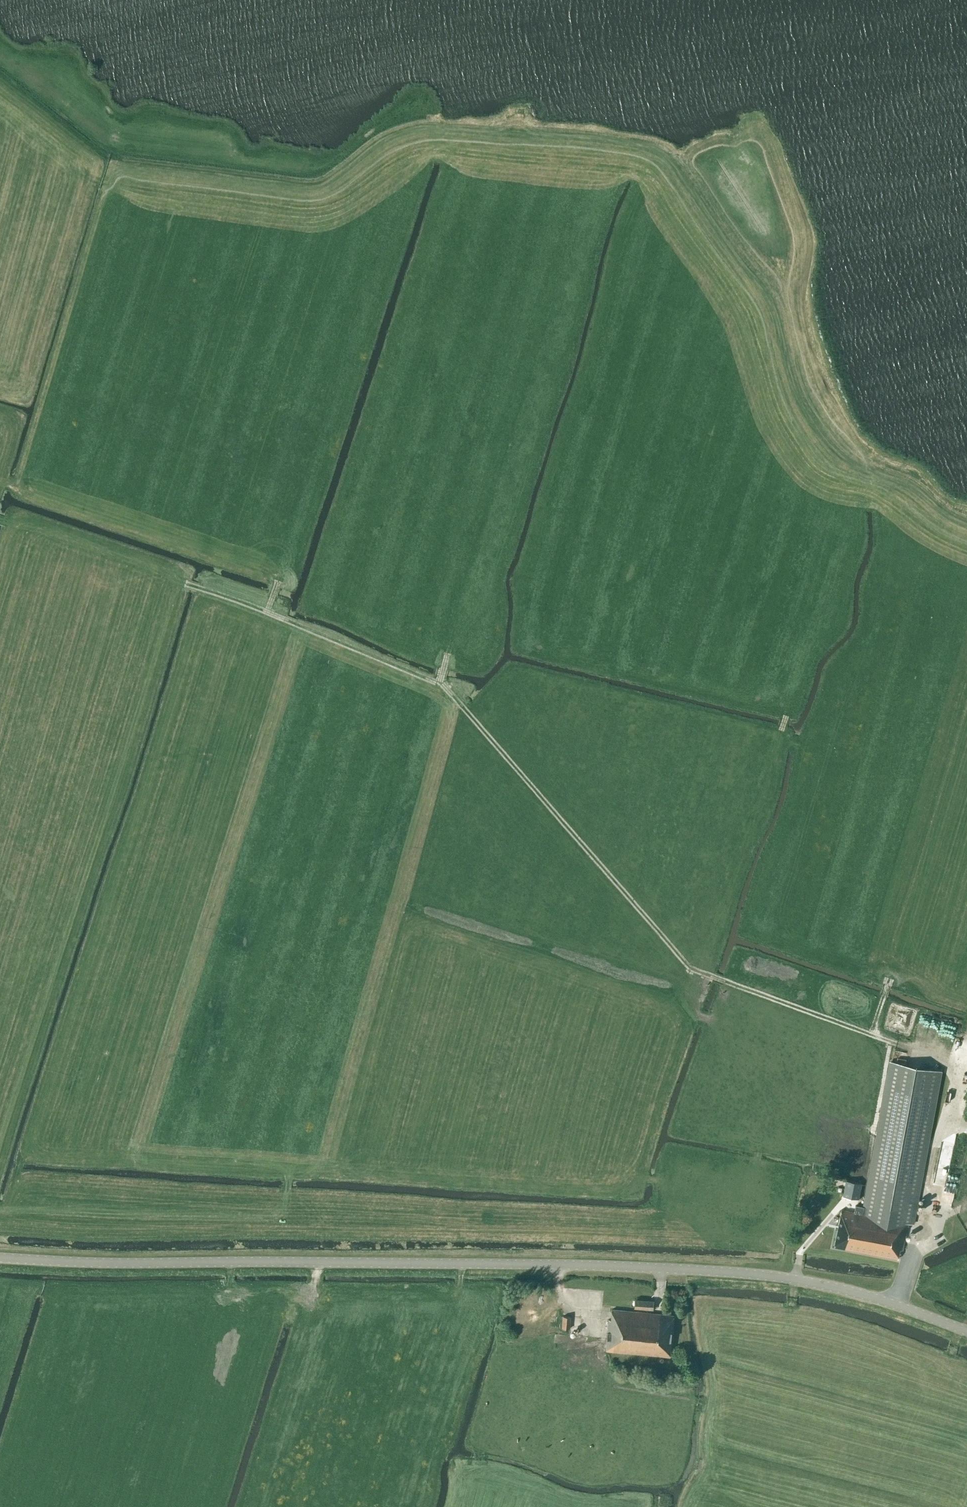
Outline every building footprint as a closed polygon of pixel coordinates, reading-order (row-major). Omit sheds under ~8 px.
[(940,1070),(890,1061),(877,1137),(864,1206),(855,1204),(854,1211),(841,1208),(834,1246),(898,1258),(900,1249),(902,1249),(910,1211),(914,1212),(926,1146),(940,1070)] [(862,1183),(846,1180),(842,1196),(859,1199),(862,1183)] [(634,1308),(653,1309),(654,1301),(635,1299),(634,1308)] [(605,1350),(670,1356),(673,1315),(612,1309),(611,1319),(608,1319),(605,1350)] [(561,1328),(570,1328),(571,1316),(563,1316),(561,1328)]
